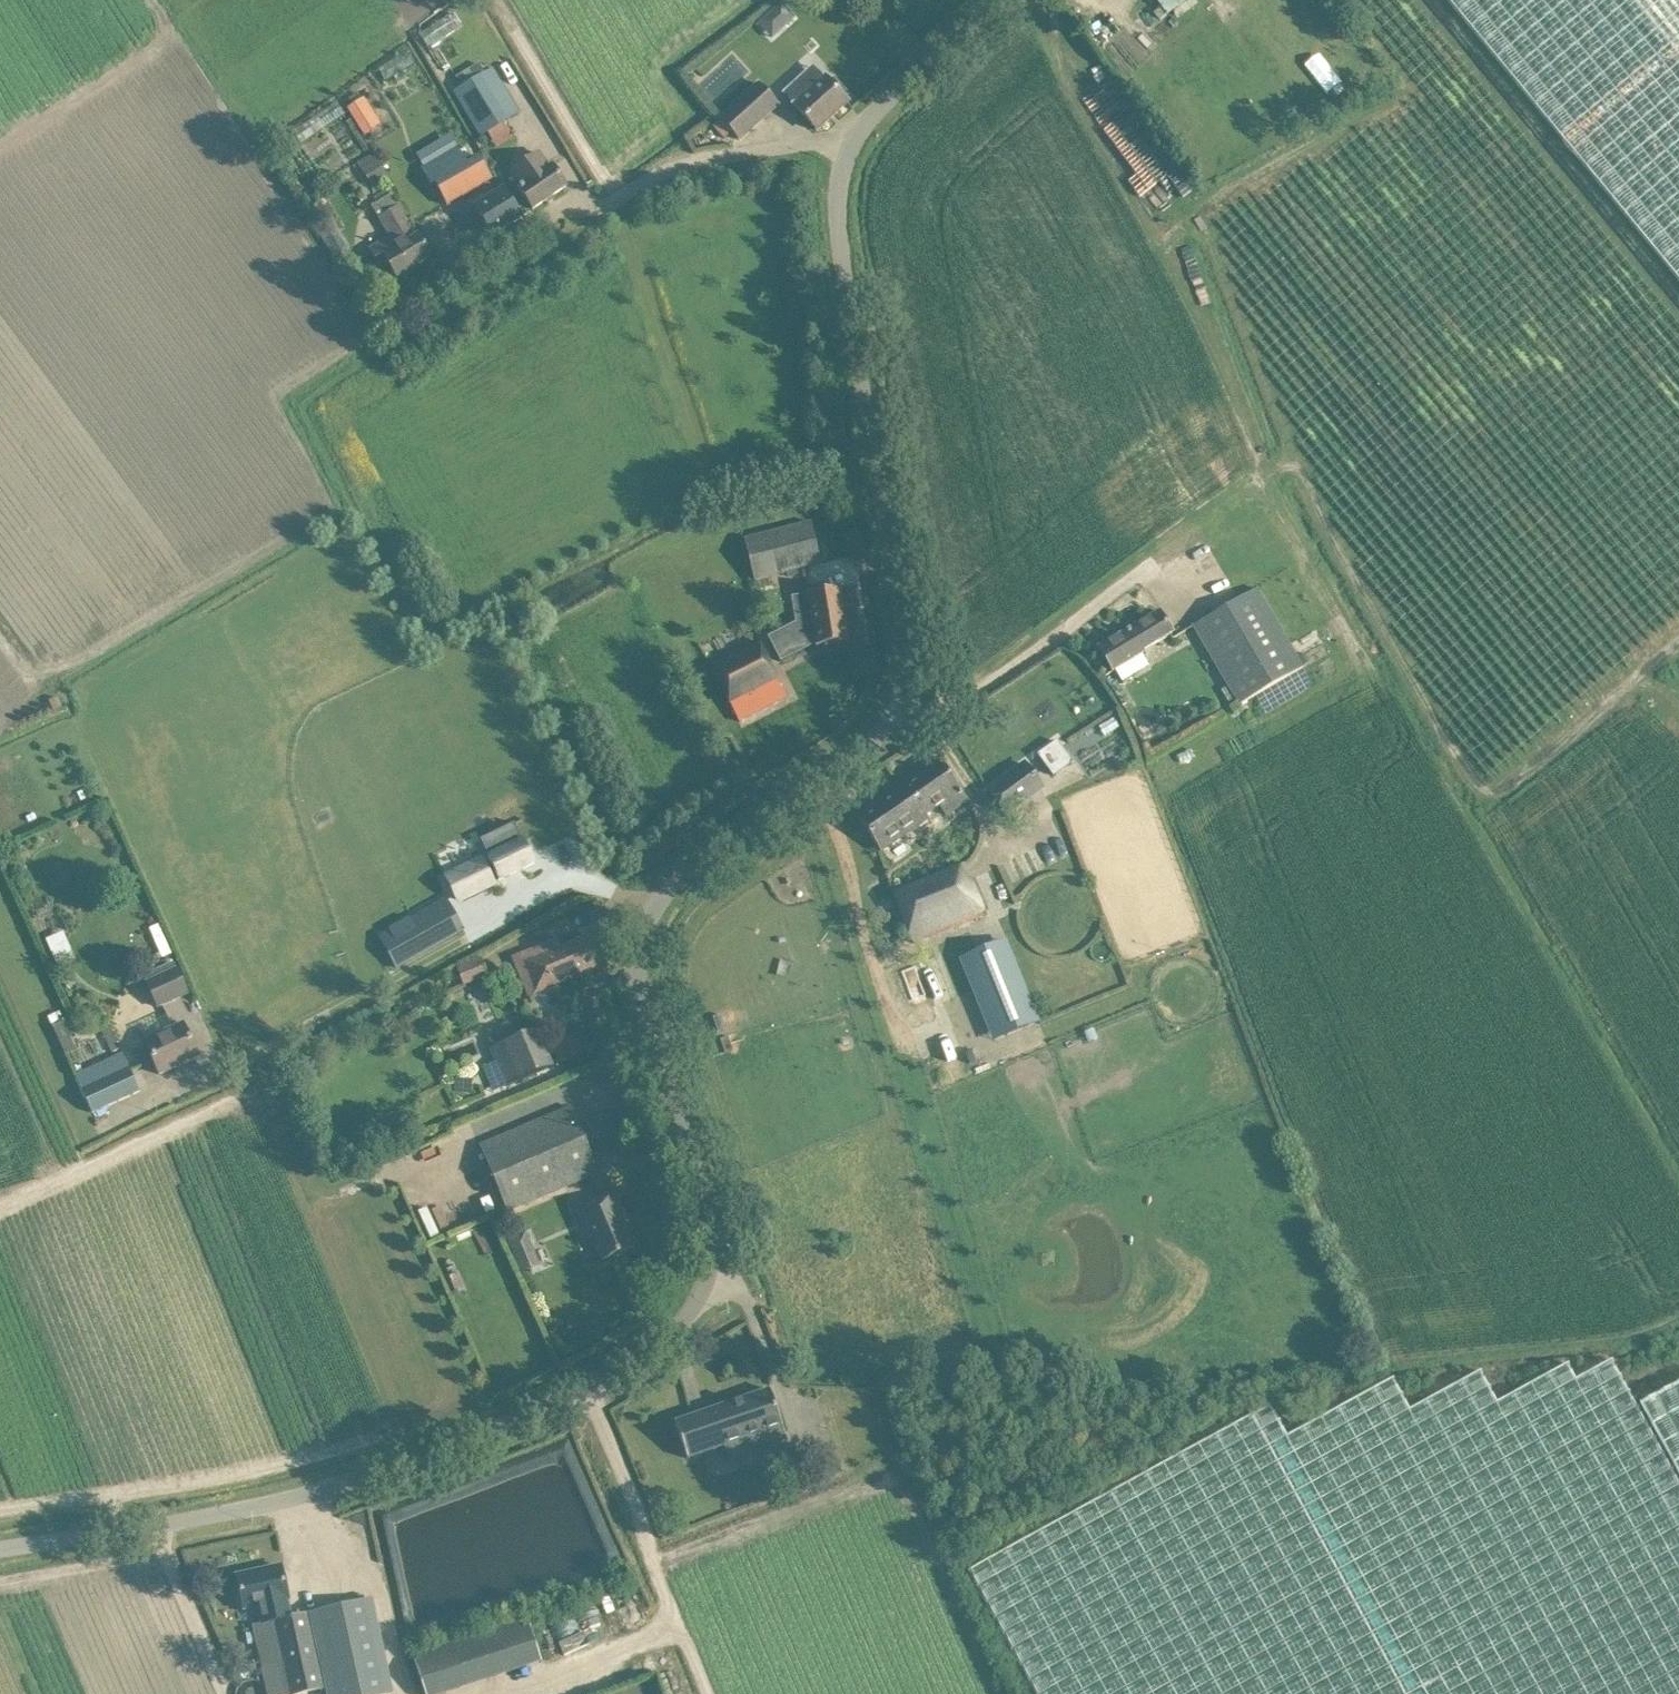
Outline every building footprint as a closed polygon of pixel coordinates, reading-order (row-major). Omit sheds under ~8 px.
[(1166,15),(1186,0),(1155,0),(1166,15)] [(1678,281),(1678,0),(1447,0),(1678,281)] [(518,113),(492,70),(452,94),(478,137),(518,113)] [(844,98),(849,94),(834,78),(829,82),(824,77),(811,90),(800,79),(784,93),(795,105),(794,106),(817,131),(847,102),(844,98)] [(758,83),(720,118),(739,140),(777,105),(758,83)] [(378,128),(362,103),(350,111),(365,136),(378,128)] [(470,143),(426,167),(447,206),(492,181),(470,143)] [(565,186),(541,152),(525,163),(535,178),(519,189),(533,209),(565,186)] [(390,180),(380,165),(364,175),(374,190),(390,180)] [(521,218),(504,189),(474,208),(491,236),(521,218)] [(430,256),(399,205),(391,194),(371,206),(379,217),(397,248),(384,256),(396,277),(430,256)] [(821,563),(810,522),(743,538),(753,579),(821,563)] [(848,641),(839,588),(808,593),(808,594),(797,596),(802,626),(770,642),(780,661),(816,643),(816,646),(848,641)] [(1256,588),(1193,625),(1239,705),(1303,667),(1256,588)] [(1158,611),(1157,611),(1160,615),(1130,633),(1129,630),(1099,647),(1113,671),(1143,654),(1142,652),(1172,633),(1158,611)] [(738,721),(786,697),(758,642),(710,666),(738,721)] [(1056,741),(1038,754),(1053,775),(1072,762),(1056,741)] [(857,817),(882,851),(928,820),(925,816),(940,806),(946,816),(967,802),(938,760),(857,817)] [(988,790),(1003,811),(1040,785),(1025,764),(988,790)] [(489,874),(495,871),(499,879),(533,863),(516,826),(501,833),(508,847),(488,857),(492,865),(486,868),(482,860),(446,877),(457,899),(493,882),(489,874)] [(892,895),(911,938),(985,908),(973,880),(966,882),(959,868),(892,895)] [(378,935),(396,968),(464,930),(446,898),(378,935)] [(581,938),(557,948),(555,942),(514,959),(529,996),(594,969),(581,938)] [(993,1041),(1039,1022),(1006,939),(959,958),(993,1041)] [(188,993),(174,962),(144,976),(158,1007),(188,993)] [(182,1023),(144,1041),(160,1074),(198,1057),(182,1023)] [(554,1066),(538,1028),(489,1049),(494,1062),(481,1067),(488,1084),(501,1078),(505,1086),(554,1066)] [(82,1093),(92,1113),(140,1091),(131,1071),(123,1052),(75,1075),(82,1093)] [(479,1145),(507,1211),(599,1173),(571,1106),(479,1145)] [(592,1237),(602,1261),(633,1247),(620,1215),(623,1214),(614,1190),(575,1207),(589,1239),(592,1237)] [(1613,1361),(1577,1380),(1569,1364),(1499,1403),(1481,1372),(1411,1410),(1394,1379),(1291,1438),(1272,1405),(1136,1480),(972,1570),(1039,1693),(1678,1693),(1678,1482),(1613,1361)] [(1678,1473),(1678,1385),(1642,1405),(1678,1473)] [(770,1389),(675,1422),(687,1458),(743,1439),(746,1447),(784,1434),(786,1441),(787,1441),(770,1389)] [(372,1599),(290,1616),(286,1599),(288,1599),(281,1566),(263,1570),(263,1573),(255,1574),(255,1572),(236,1576),(244,1609),(258,1605),(262,1622),(253,1624),(268,1693),(305,1693),(325,1689),(318,1656),(319,1656),(327,1689),(328,1693),(392,1693),(384,1654),(372,1599)] [(527,1618),(412,1656),(425,1693),(443,1693),(542,1662),(527,1618)]
